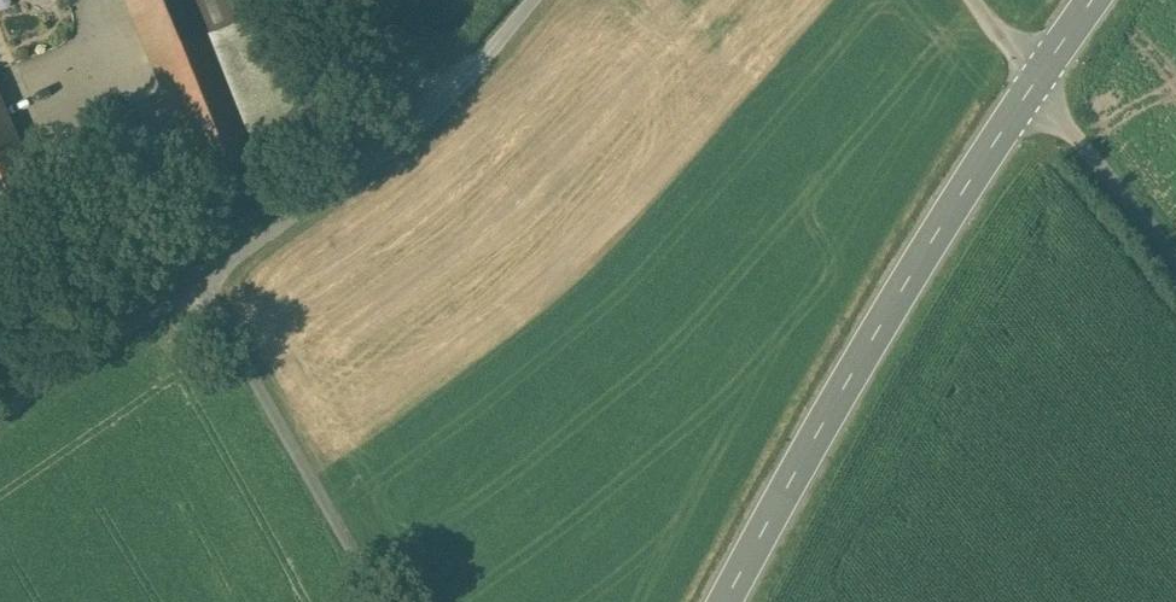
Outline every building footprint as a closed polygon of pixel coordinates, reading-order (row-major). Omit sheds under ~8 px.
[(201,179),(260,156),(195,0),(127,0),(201,179)] [(0,105),(0,219),(42,201),(0,105)]
